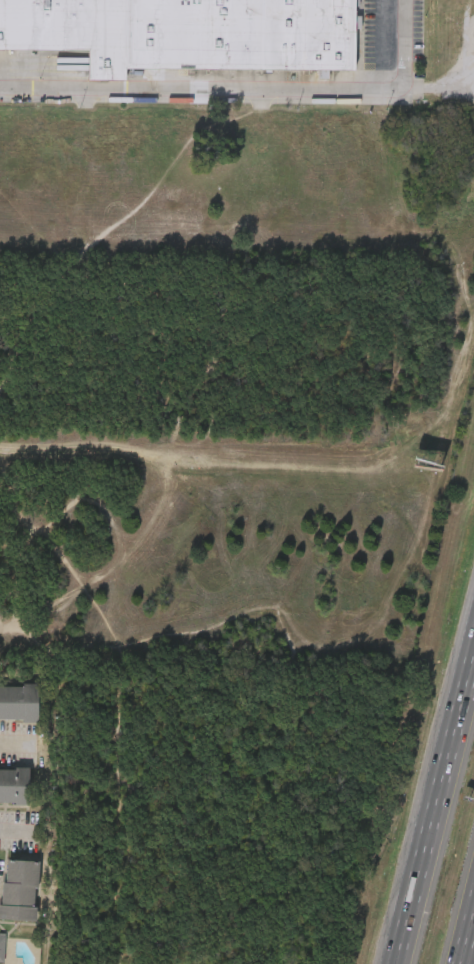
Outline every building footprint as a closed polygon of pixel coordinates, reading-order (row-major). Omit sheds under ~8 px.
[(89,49),(0,48),(0,0),(357,0),(356,67),(125,65),(125,77),(89,76),(89,49)] [(38,720),(0,720),(0,685),(38,685),(38,720)] [(29,805),(0,805),(0,768),(30,768),(29,805)] [(39,862),(36,922),(0,921),(3,860),(39,862)]
